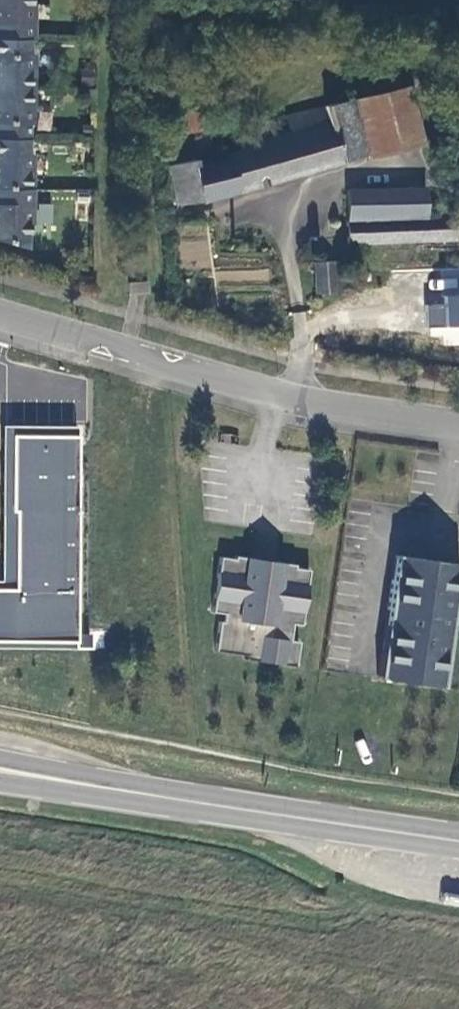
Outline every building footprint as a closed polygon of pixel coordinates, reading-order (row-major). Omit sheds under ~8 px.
[(33,40),(34,5),(29,5),(29,0),(0,0),(0,39),(29,39),(33,40)] [(0,39),(0,89),(33,90),(33,55),(29,54),(29,39),(0,39)] [(422,145),(408,87),(354,101),(367,157),(370,158),(422,145)] [(0,89),(0,139),(28,140),(28,125),(33,125),(33,90),(0,89)] [(285,116),(289,130),(239,143),(241,150),(223,155),(223,157),(195,165),(193,160),(167,166),(177,205),(367,157),(354,101),(285,116)] [(202,126),(199,113),(175,119),(178,132),(202,126)] [(32,190),(32,155),(28,155),(28,140),(0,139),(0,189),(32,190)] [(0,189),(0,242),(27,250),(27,224),(32,224),(32,190),(0,189)] [(346,222),(426,220),(425,190),(346,191),(346,222)] [(357,244),(457,240),(456,219),(426,220),(346,222),(346,244),(357,244)] [(358,289),(458,284),(457,240),(357,244),(358,289)] [(334,293),(332,262),(314,263),(316,295),(334,293)] [(146,293),(145,282),(127,283),(128,294),(146,293)] [(4,426),(4,591),(0,591),(0,649),(81,650),(81,427),(45,427),(4,426)] [(395,555),(377,677),(442,686),(458,564),(395,555)] [(245,660),(294,667),(298,642),(289,641),(291,624),(300,625),(308,571),(293,568),(294,566),(274,563),(273,567),(253,564),(254,560),(234,557),(233,560),(219,558),(211,613),(223,615),(222,623),(219,622),(214,652),(245,656),(245,660)]
